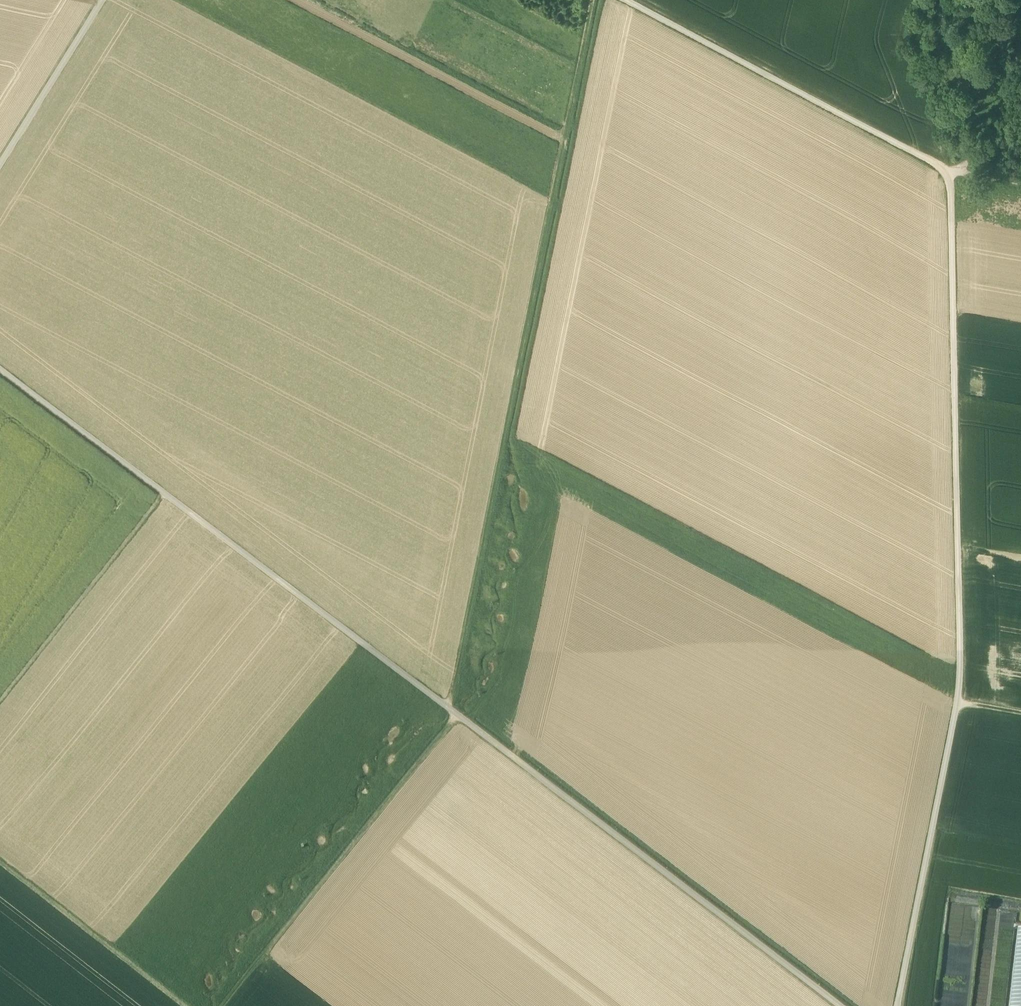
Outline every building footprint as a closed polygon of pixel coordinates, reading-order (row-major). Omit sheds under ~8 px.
[(1017,928),(1010,1005),(1020,1005),(1020,928),(1017,928)]
